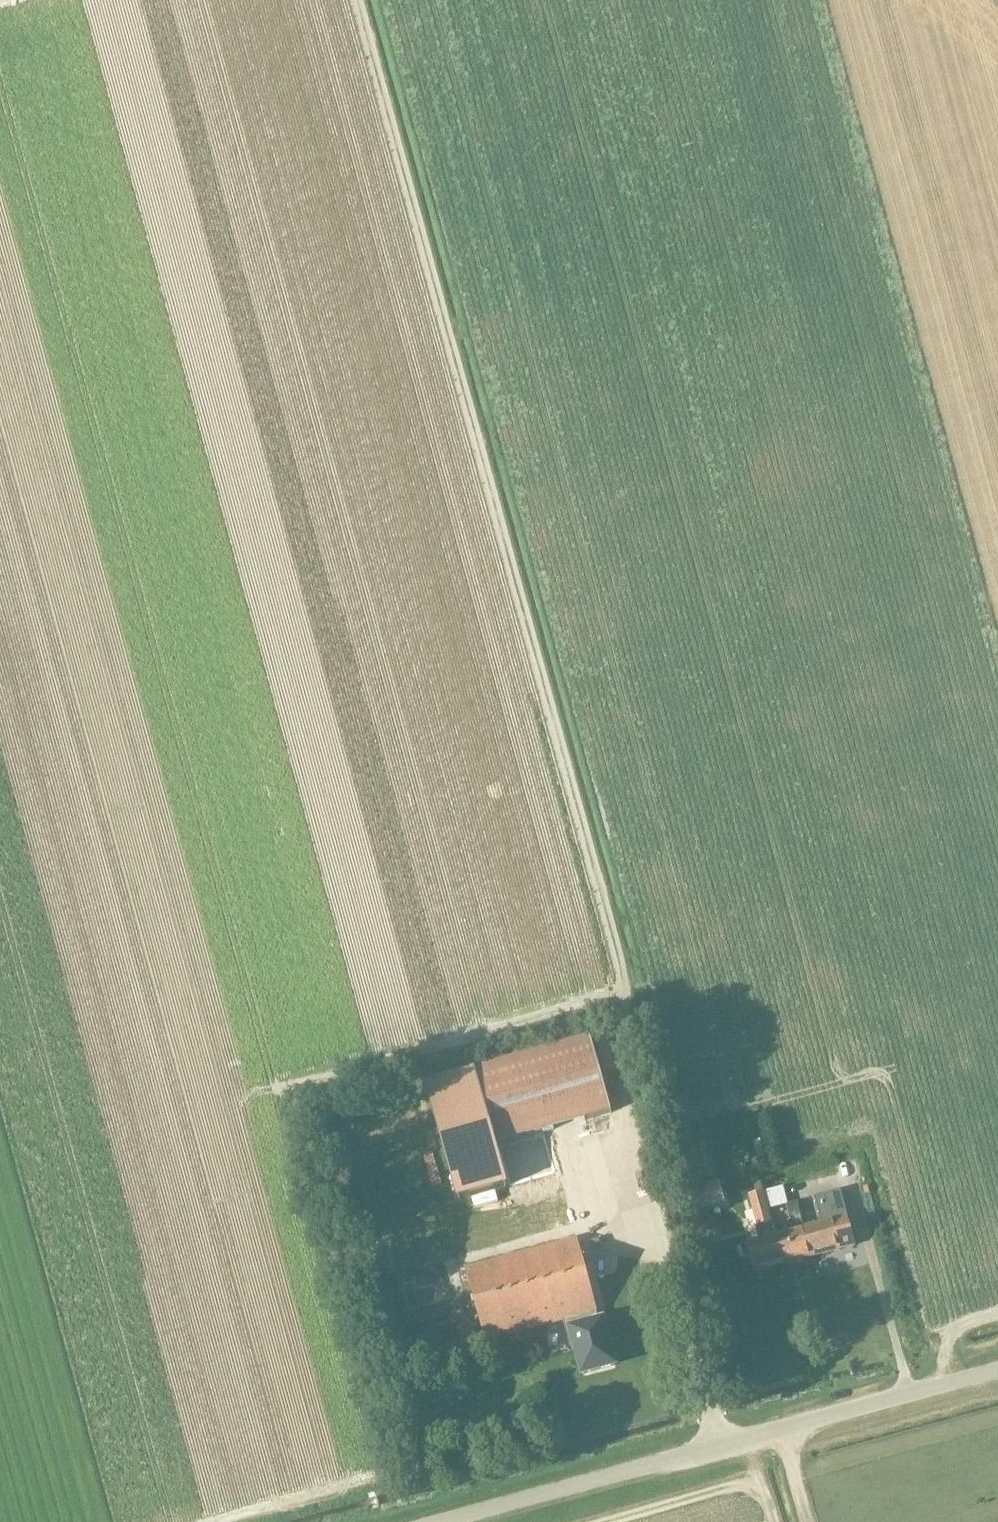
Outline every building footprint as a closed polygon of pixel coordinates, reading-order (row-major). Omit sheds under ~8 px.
[(590,1040),(475,1072),(496,1146),(507,1186),(554,1173),(543,1132),(611,1113),(590,1040)] [(496,1146),(475,1072),(424,1086),(457,1200),(507,1186),(496,1146)] [(802,1228),(810,1257),(838,1250),(839,1250),(839,1249),(853,1245),(845,1215),(847,1215),(840,1190),(814,1198),(821,1223),(803,1228),(802,1228)] [(774,1235),(763,1192),(747,1196),(756,1227),(758,1226),(762,1239),(747,1243),(745,1243),(746,1246),(740,1247),(743,1259),(749,1257),(754,1273),(755,1273),(755,1272),(782,1265),(774,1236),(774,1235)] [(522,1211),(553,1204),(550,1194),(520,1200),(522,1211)] [(704,1214),(727,1209),(724,1195),(700,1201),(704,1214)] [(802,1228),(803,1228),(796,1202),(786,1205),(793,1230),(774,1235),(774,1236),(782,1265),(810,1257),(802,1228)] [(486,1343),(562,1322),(595,1313),(575,1240),(466,1270),(486,1343)] [(694,1268),(700,1266),(697,1257),(691,1258),(694,1268)] [(614,1366),(602,1322),(598,1323),(595,1313),(562,1322),(569,1348),(574,1346),(582,1375),(614,1366)]
